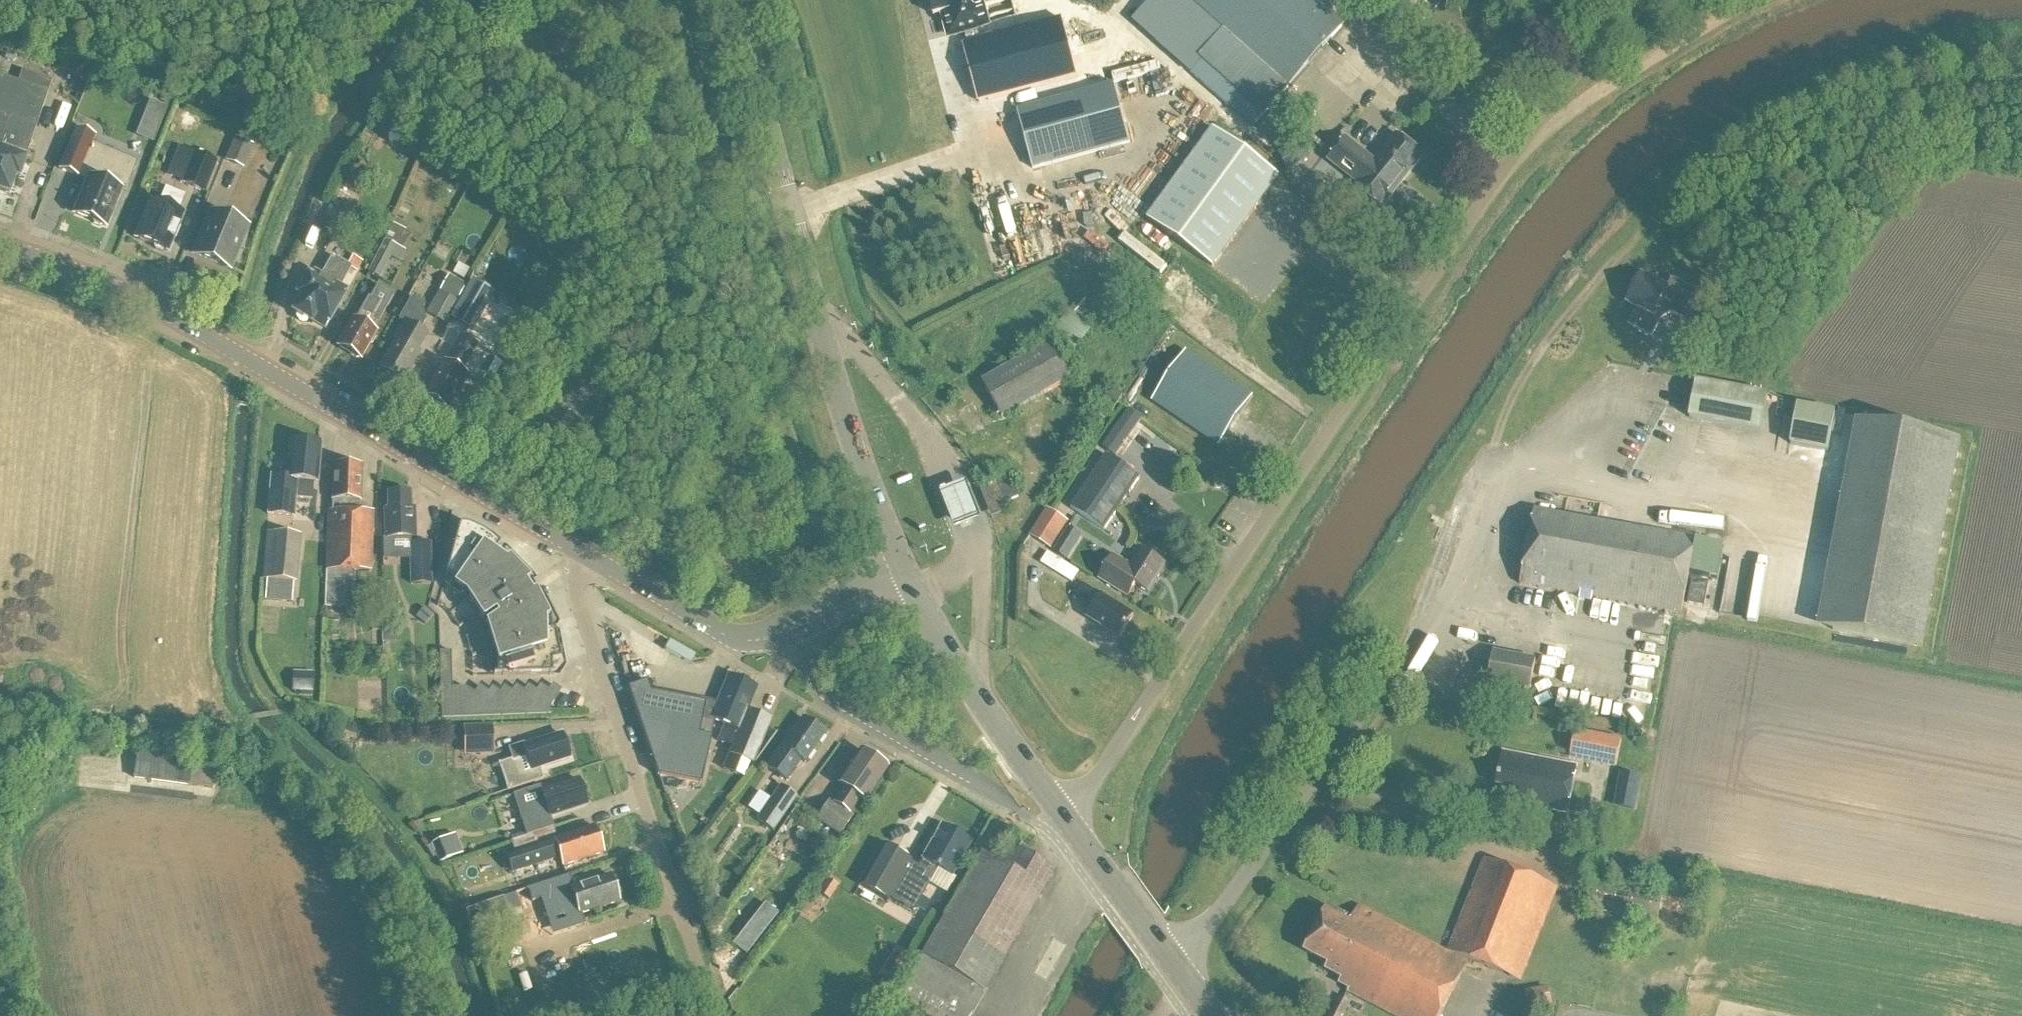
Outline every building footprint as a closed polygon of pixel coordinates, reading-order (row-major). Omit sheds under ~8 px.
[(981,0),(936,0),(940,17),(944,16),(949,37),(965,33),(976,30),(988,27),(981,0)] [(1228,33),(1288,87),(1341,28),(1310,0),(1192,0),(1228,33)] [(1061,20),(980,42),(969,44),(964,46),(980,104),(1076,79),(1061,20)] [(1265,115),(1288,87),(1228,33),(1206,57),(1203,61),(1190,76),(1253,129),(1265,115)] [(23,161),(46,94),(47,95),(52,82),(21,71),(17,84),(0,78),(0,192),(8,194),(14,178),(19,179),(25,161),(23,161)] [(1130,144),(1114,85),(1017,112),(1033,170),(1130,144)] [(108,108),(114,92),(102,86),(95,103),(108,108)] [(139,125),(156,131),(160,120),(144,113),(139,125)] [(1212,267),(1279,176),(1214,129),(1147,219),(1212,267)] [(123,193),(135,163),(90,144),(92,137),(74,130),(57,171),(76,178),(77,174),(87,178),(85,182),(72,215),(90,222),(91,225),(97,228),(100,226),(104,228),(119,191),(123,193)] [(1381,210),(1422,159),(1395,137),(1372,165),(1342,142),(1326,162),(1357,186),(1355,189),(1381,210)] [(234,141),(224,165),(241,171),(250,148),(234,141)] [(194,154),(181,184),(205,194),(217,164),(194,154)] [(165,253),(181,214),(174,211),(179,198),(164,192),(159,205),(149,201),(134,241),(165,253)] [(341,203),(325,230),(338,238),(354,210),(341,203)] [(214,214),(197,257),(227,269),(245,226),(214,214)] [(397,247),(405,232),(392,225),(384,241),(397,247)] [(384,240),(367,272),(380,279),(390,258),(399,263),(405,251),(397,247),(384,241),(384,240)] [(334,290),(346,270),(352,273),(358,263),(348,258),(343,267),(327,259),(316,280),(309,276),(306,281),(304,280),(299,290),(294,299),(293,301),(294,302),(295,300),(299,302),(291,317),(294,318),(293,321),(294,323),(296,325),(298,326),(300,326),(302,325),(304,324),(307,326),(308,324),(322,332),(342,295),(334,290)] [(1701,294),(1670,279),(1670,280),(1671,281),(1667,289),(1641,275),(1633,290),(1632,290),(1627,299),(1628,300),(1626,304),(1637,309),(1629,327),(1627,326),(1627,328),(1652,341),(1653,339),(1652,338),(1662,319),(1670,314),(1685,322),(1699,295),(1700,296),(1701,294)] [(456,303),(466,286),(448,276),(438,293),(456,303)] [(353,322),(351,321),(335,348),(359,361),(374,334),(368,331),(374,321),(376,322),(390,296),(374,288),(367,301),(365,300),(353,322)] [(462,297),(448,322),(465,332),(479,307),(462,297)] [(417,354),(415,353),(423,337),(418,334),(425,323),(422,311),(424,308),(410,300),(397,322),(400,324),(390,341),(393,342),(377,371),(400,383),(417,354)] [(460,375),(476,348),(459,339),(443,366),(441,365),(421,399),(444,412),(454,394),(457,395),(466,379),(460,375)] [(1000,419),(1069,380),(1049,344),(980,383),(1000,419)] [(1253,398),(1186,352),(1152,403),(1219,448),(1253,398)] [(1696,384),(1688,422),(1761,436),(1767,398),(1696,384)] [(1836,416),(1797,408),(1790,449),(1828,456),(1836,416)] [(1142,427),(1126,415),(1104,448),(1121,460),(1142,427)] [(1918,646),(1957,439),(1894,427),(1895,422),(1874,418),(1874,424),(1868,423),(1829,629),(1918,646)] [(317,482),(318,464),(317,464),(318,445),(292,443),(291,457),(289,457),(287,479),(272,478),(269,515),(293,517),(294,498),(311,500),(313,482),(317,482)] [(1104,531),(1140,479),(1106,456),(1071,509),(1104,531)] [(370,573),(373,513),(359,512),(359,502),(361,468),(334,467),(333,501),(333,511),(329,511),(325,607),(353,608),(354,572),(370,573)] [(1019,498),(1008,472),(981,483),(984,491),(982,492),(989,510),(1006,503),(1019,498)] [(956,489),(942,494),(958,533),(971,527),(984,522),(968,484),(956,489)] [(416,539),(415,508),(411,508),(410,493),(387,494),(388,509),(384,509),(385,540),(410,539),(416,539)] [(1052,550),(1069,523),(1046,509),(1029,537),(1052,550)] [(1682,616),(1695,542),(1534,513),(1520,587),(1682,616)] [(493,556),(498,548),(492,542),(485,537),(477,533),(469,530),(461,527),(460,528),(459,528),(458,529),(457,529),(457,530),(443,583),(444,583),(445,579),(466,593),(463,597),(464,597),(467,593),(480,614),(476,616),(478,619),(493,616),(494,615),(496,618),(484,627),(485,629),(486,628),(485,627),(488,625),(496,650),(492,651),(492,652),(496,651),(497,677),(493,677),(493,678),(552,676),(552,675),(550,675),(550,664),(559,662),(553,632),(544,633),(544,621),(550,619),(536,592),(530,595),(524,585),(531,581),(509,559),(504,564),(493,556)] [(1081,536),(1068,528),(1054,552),(1067,560),(1081,536)] [(300,584),(304,536),(267,533),(263,580),(300,584)] [(431,584),(430,544),(411,545),(410,545),(410,561),(411,585),(431,584)] [(1132,565),(1130,569),(1114,559),(1099,582),(1129,601),(1136,590),(1146,596),(1163,566),(1136,550),(1128,563),(1132,565)] [(1775,580),(1772,579),(1770,596),(1785,598),(1790,558),(1778,556),(1775,580)] [(1065,579),(1072,584),(1079,573),(1071,568),(1065,579)] [(1709,583),(1691,579),(1686,606),(1703,609),(1709,583)] [(1117,638),(1130,616),(1081,588),(1074,600),(1089,609),(1083,618),(1117,638)] [(425,626),(433,616),(423,608),(415,618),(425,626)] [(382,643),(399,643),(398,625),(381,626),(382,643)] [(425,644),(434,644),(434,631),(425,631),(425,644)] [(452,665),(452,652),(440,653),(439,653),(439,666),(452,665)] [(1485,683),(1529,691),(1533,661),(1490,653),(1485,683)] [(453,678),(452,665),(439,666),(440,679),(450,678),(451,678),(452,678),(453,678)] [(313,694),(314,674),(292,673),(291,693),(313,694)] [(647,682),(628,689),(649,753),(654,767),(657,776),(701,785),(702,780),(705,768),(715,721),(725,726),(718,742),(732,748),(729,755),(729,754),(729,755),(752,765),(770,720),(747,710),(749,705),(748,703),(754,687),(730,677),(724,692),(721,693),(715,706),(703,704),(651,694),(647,682)] [(440,689),(441,720),(460,719),(468,705),(471,701),(452,689),(440,689)] [(542,702),(538,708),(538,716),(551,716),(550,707),(542,702)] [(526,717),(526,708),(517,703),(514,709),(514,717),(526,717)] [(538,716),(538,708),(529,703),(526,708),(526,717),(538,716)] [(502,718),(502,710),(493,704),(489,710),(490,718),(502,718)] [(514,717),(514,709),(505,704),(502,710),(502,718),(514,717)] [(477,719),(477,711),(468,705),(460,719),(477,719)] [(490,718),(489,710),(481,705),(477,711),(477,719),(490,718)] [(786,781),(800,761),(804,763),(824,734),(802,719),(793,732),(791,730),(765,767),(786,781)] [(491,728),(464,729),(465,743),(477,742),(478,755),(492,754),(491,728)] [(1570,760),(1616,769),(1621,741),(1575,732),(1570,760)] [(569,760),(561,735),(524,747),(524,744),(508,749),(511,759),(498,764),(507,792),(543,780),(540,769),(569,760)] [(865,802),(887,769),(860,751),(838,784),(843,788),(833,804),(829,801),(816,820),(840,836),(853,817),(849,815),(860,799),(865,802)] [(1567,815),(1576,765),(1503,752),(1496,789),(1503,789),(1501,804),(1567,815)] [(215,765),(193,762),(137,755),(134,781),(189,788),(212,791),(215,765)] [(1641,778),(1621,774),(1614,807),(1635,811),(1641,778)] [(550,817),(586,806),(578,781),(542,793),(540,786),(514,795),(527,837),(552,829),(553,828),(550,817)] [(780,786),(764,809),(756,821),(773,833),(797,798),(780,786)] [(428,817),(442,813),(439,801),(425,805),(428,817)] [(952,877),(971,844),(941,827),(922,860),(923,861),(919,869),(909,863),(910,861),(883,845),(859,886),(887,903),(889,898),(912,912),(937,869),(952,877)] [(603,854),(594,828),(556,840),(552,829),(527,837),(511,842),(515,855),(507,857),(512,873),(559,858),(562,867),(603,854)] [(455,835),(431,844),(439,864),(462,855),(455,835)] [(896,1002),(921,1015),(971,1015),(1053,871),(1026,856),(1029,852),(1011,842),(999,864),(981,854),(896,1002)] [(1526,963),(1555,888),(1484,860),(1449,953),(1523,983),(1530,966),(1526,963)] [(579,916),(618,903),(610,876),(570,889),(566,877),(527,890),(534,911),(550,906),(553,916),(576,908),(579,916)] [(818,894),(828,901),(829,901),(838,887),(827,880),(818,894)] [(510,919),(503,899),(477,907),(484,928),(510,919)] [(1468,967),(1361,908),(1350,928),(1326,914),(1305,953),(1329,966),(1325,972),(1342,981),(1339,986),(1350,992),(1348,995),(1386,1015),(1442,1015),(1468,967)] [(1351,1004),(1339,997),(1329,1015),(1344,1015),(1351,1004)]
